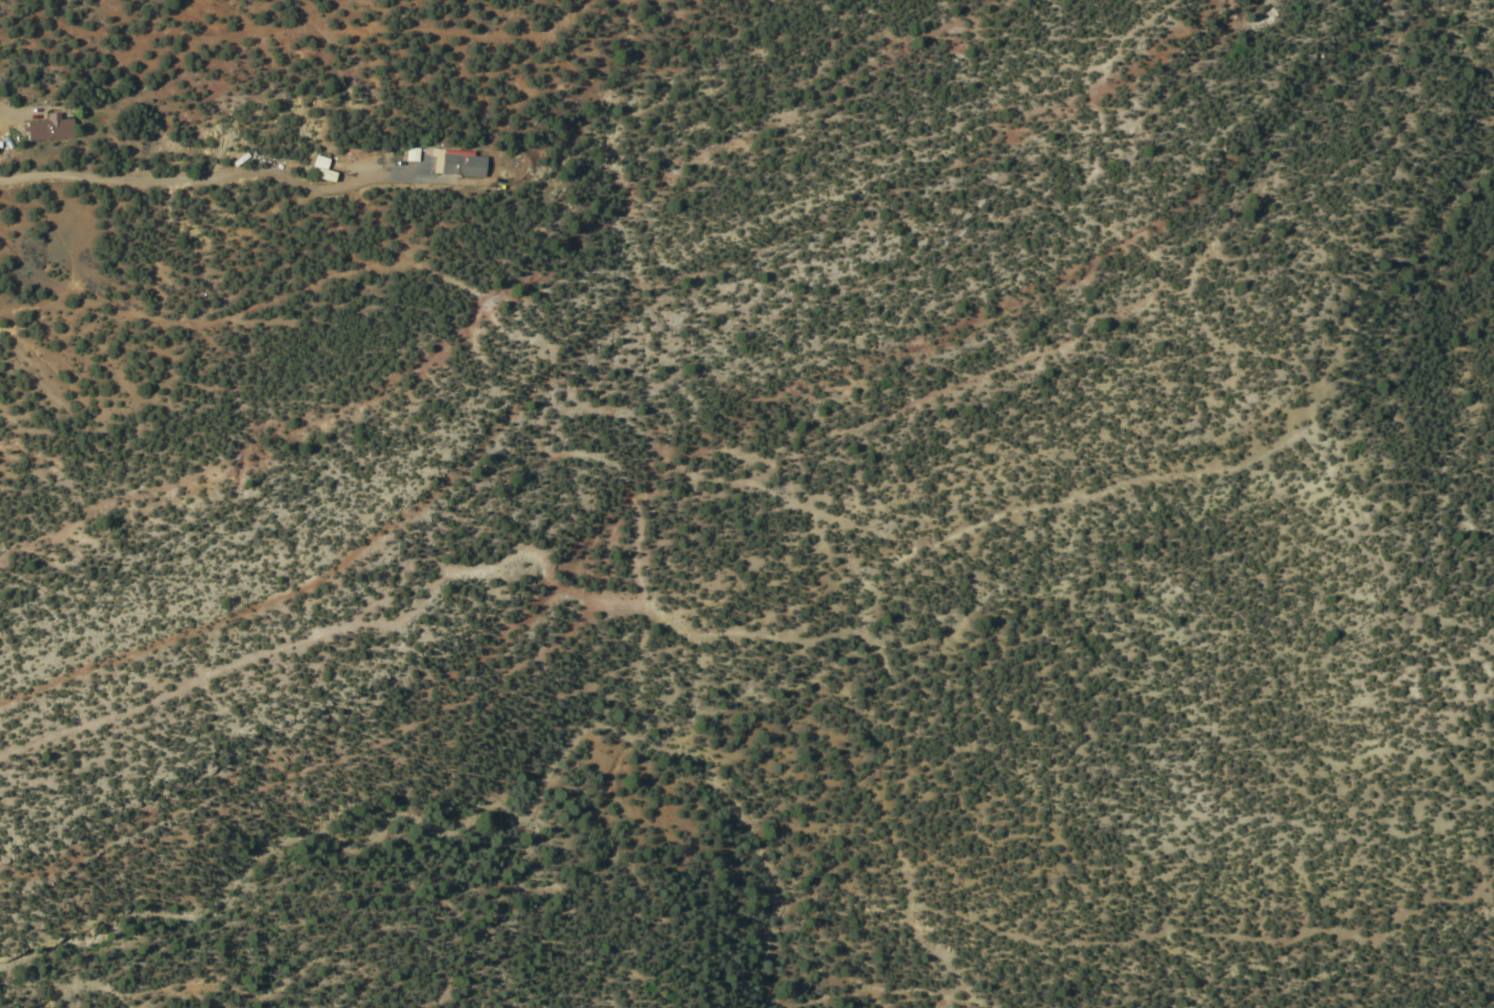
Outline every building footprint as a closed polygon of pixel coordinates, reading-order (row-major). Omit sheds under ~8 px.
[(24,121),(24,140),(71,139),(70,120),(24,121)] [(439,176),(483,176),(484,155),(439,155),(439,176)]
